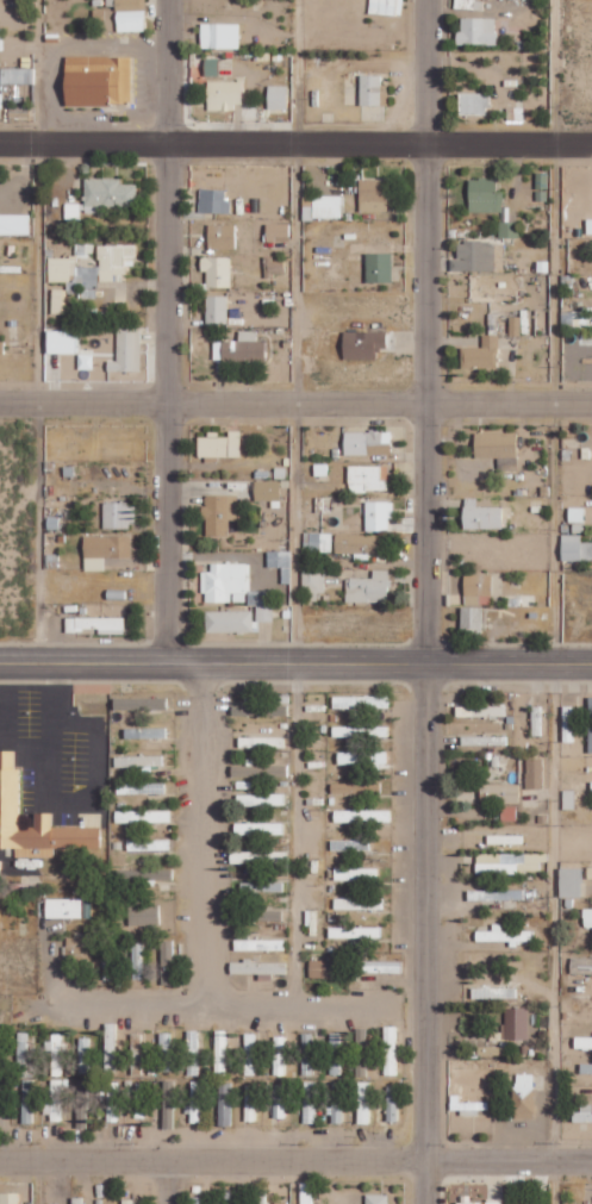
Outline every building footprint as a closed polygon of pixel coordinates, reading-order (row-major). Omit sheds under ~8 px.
[(144,0),(115,0),(115,31),(145,31),(144,0)] [(369,13),(402,14),(402,0),(370,0),(369,13)] [(475,0),(455,0),(454,8),(484,10),(485,1),(475,0)] [(456,44),(496,45),(497,17),(461,17),(461,31),(456,31),(456,44)] [(239,48),(239,23),(201,22),(200,48),(239,48)] [(130,55),(64,56),(65,105),(131,104),(130,55)] [(214,65),(213,59),(204,59),(205,76),(217,75),(216,65),(214,65)] [(1,68),(1,83),(34,84),(34,68),(1,68)] [(388,84),(381,84),(381,75),(360,74),(360,104),(388,105),(388,84)] [(235,110),(235,104),(243,104),(242,80),(206,81),(207,111),(235,110)] [(287,86),(267,85),(267,109),(287,109),(287,86)] [(458,114),(488,115),(489,93),(459,92),(458,114)] [(506,121),(522,122),(523,113),(514,112),(515,108),(507,107),(506,121)] [(137,184),(123,184),(123,178),(84,178),(84,213),(102,214),(102,206),(136,207),(137,184)] [(468,212),(503,212),(503,191),(495,191),(496,179),(469,178),(468,212)] [(387,211),(387,179),(359,179),(359,211),(387,211)] [(228,212),(229,189),(199,188),(199,211),(228,212)] [(341,219),(341,196),(303,196),(303,219),(341,219)] [(80,203),(65,203),(65,219),(80,219),(80,203)] [(30,233),(29,214),(0,214),(0,234),(30,233)] [(499,237),(519,237),(518,221),(498,221),(499,237)] [(289,223),(265,224),(266,241),(289,240),(289,223)] [(235,224),(208,224),(208,248),(235,248),(235,224)] [(494,241),(457,242),(457,259),(450,259),(450,272),(494,271),(494,241)] [(48,257),(48,282),(67,282),(67,293),(78,293),(78,298),(96,298),(97,280),(125,280),(125,265),(135,266),(136,245),(98,245),(98,267),(77,267),(77,257),(48,257)] [(365,282),(392,282),(391,253),(365,253),(365,282)] [(230,287),(231,257),(201,256),(200,271),(207,272),(206,287),(230,287)] [(284,258),(263,258),(264,275),(284,275),(284,258)] [(66,289),(52,289),(52,314),(65,314),(66,289)] [(227,324),(228,296),(206,295),(206,323),(227,324)] [(509,336),(521,336),(521,317),(509,317),(509,336)] [(76,330),(46,330),(46,353),(76,353),(76,330)] [(116,360),(107,360),(107,371),(139,371),(140,330),(116,330),(116,360)] [(256,331),(238,331),(238,341),(213,341),(213,360),(264,361),(265,341),(256,341),(256,331)] [(385,331),(342,332),(343,359),(375,359),(375,350),(386,350),(385,331)] [(482,347),(461,347),(461,367),(497,368),(498,335),(482,335),(482,347)] [(92,369),(92,354),(78,354),(78,369),(92,369)] [(240,457),(240,430),(228,430),(228,435),(198,435),(198,456),(240,457)] [(344,455),(390,454),(390,431),(344,432),(344,455)] [(517,433),(474,432),(474,457),(498,458),(497,470),(516,470),(517,433)] [(388,466),(348,466),(348,493),(365,493),(365,489),(388,489),(388,466)] [(280,482),(254,481),(254,500),(279,501),(280,482)] [(205,535),(229,536),(229,520),(236,520),(236,495),(203,495),(203,519),(206,519),(205,535)] [(502,507),(476,507),(476,498),(463,498),(463,529),(502,529),(502,507)] [(365,531),(391,531),(391,501),(365,502),(365,531)] [(103,528),(135,527),(135,502),(103,503),(103,528)] [(332,533),(303,533),(303,552),(332,552),(332,533)] [(334,553),(381,554),(381,535),(334,534),(334,553)] [(581,542),(581,534),(561,534),(561,561),(591,560),(591,542),(581,542)] [(83,536),(84,571),(105,570),(105,557),(131,557),(131,535),(83,536)] [(290,551),(267,551),(267,568),(281,567),(281,583),(291,583),(290,551)] [(249,563),(210,563),(210,572),(202,572),(202,602),(230,602),(230,592),(247,592),(247,605),(255,605),(255,621),(272,621),(272,605),(266,605),(266,591),(249,591),(249,563)] [(324,569),(301,570),(302,593),(325,592),(324,569)] [(388,570),(372,570),(372,578),(345,578),(346,603),(389,602),(388,570)] [(491,575),(464,574),(463,603),(490,604),(491,575)] [(482,633),(483,608),(461,607),(460,633),(482,633)] [(205,632),(252,631),(251,610),(205,611),(205,632)] [(124,617),(65,616),(65,631),(124,631),(124,617)] [(389,696),(333,695),(333,708),(389,708),(389,696)] [(113,709),(166,708),(166,696),(113,697),(113,709)] [(232,714),(287,715),(288,705),(232,704),(232,714)] [(455,716),(505,717),(505,706),(455,705),(455,716)] [(563,741),(573,741),(572,705),(562,705),(563,741)] [(532,735),(542,735),(541,706),(531,706),(532,735)] [(388,725),(332,726),(333,737),(389,736),(388,725)] [(165,727),(124,728),(124,738),(166,737),(165,727)] [(507,736),(461,735),(461,745),(507,746),(507,736)] [(239,747),(284,748),(285,736),(239,736),(239,747)] [(52,826),(52,812),(34,812),(34,827),(19,827),(19,767),(14,767),(14,749),(0,749),(0,847),(15,847),(15,857),(53,857),(53,848),(100,848),(100,826),(52,826)] [(387,751),(337,752),(338,763),(372,763),(372,766),(387,766),(387,751)] [(114,756),(115,767),(163,766),(163,754),(114,756)] [(543,787),(543,757),(525,758),(526,788),(543,787)] [(231,765),(231,777),(288,776),(287,764),(231,765)] [(117,783),(117,794),(165,793),(164,782),(117,783)] [(330,783),(331,794),(380,792),(380,782),(330,783)] [(480,803),(519,803),(519,783),(480,783),(480,803)] [(563,808),(574,808),(575,790),(563,789),(563,808)] [(285,793),(237,794),(237,806),(285,805),(285,793)] [(501,820),(515,821),(516,807),(501,806),(501,820)] [(170,810),(115,811),(115,822),(170,821),(170,810)] [(391,810),(334,810),(334,822),(391,822),(391,810)] [(284,834),(284,822),(235,823),(235,835),(284,834)] [(523,835),(488,835),(488,844),(523,844),(523,835)] [(127,850),(169,850),(169,839),(127,839),(127,850)] [(369,840),(331,840),(331,850),(369,850),(369,840)] [(288,862),(287,850),(230,851),(230,863),(288,862)] [(476,873),(541,874),(541,861),(548,861),(548,854),(476,853),(476,873)] [(582,897),(582,867),(560,866),(559,896),(582,897)] [(378,867),(334,868),(334,880),(357,880),(358,884),(378,884),(378,867)] [(172,878),(172,869),(120,870),(120,879),(172,878)] [(240,882),(241,892),(283,891),(282,881),(240,882)] [(467,890),(467,901),(524,900),(524,889),(467,890)] [(82,898),(46,898),(46,918),(82,917),(82,898)] [(383,909),(383,898),(334,898),(334,909),(383,909)] [(160,904),(129,904),(129,924),(160,924),(160,904)] [(281,920),(281,908),(241,908),(241,920),(281,920)] [(583,908),(584,927),(591,927),(591,908),(583,908)] [(501,930),(501,923),(492,923),(492,930),(476,930),(476,942),(518,942),(519,941),(532,941),(532,930),(501,930)] [(380,926),(329,927),(329,938),(381,937),(380,926)] [(64,937),(65,971),(76,971),(75,963),(91,962),(90,936),(64,937)] [(284,950),(284,939),(234,939),(234,950),(284,950)] [(175,984),(174,940),(160,940),(162,984),(175,984)] [(144,942),(132,943),(132,978),(145,978),(144,942)] [(591,973),(591,958),(571,958),(570,973),(591,973)] [(287,961),(230,960),(230,974),(287,974),(287,961)] [(309,976),(345,977),(345,960),(309,960),(309,976)] [(401,961),(354,960),(354,972),(401,973),(401,961)] [(530,1008),(505,1007),(505,1039),(529,1039),(530,1008)] [(117,1022),(105,1023),(106,1070),(117,1070),(117,1022)] [(384,1026),(384,1075),(397,1075),(396,1026),(384,1026)] [(215,1075),(226,1075),(227,1030),(215,1029),(215,1075)] [(199,1075),(198,1030),(187,1030),(188,1075),(199,1075)] [(29,1032),(18,1032),(17,1077),(28,1077),(29,1032)] [(160,1033),(160,1071),(172,1071),(171,1032),(160,1033)] [(132,1074),(143,1074),(142,1033),(131,1033),(132,1074)] [(245,1075),(256,1075),(256,1033),(244,1033),(245,1075)] [(330,1075),(340,1075),(340,1033),(329,1033),(330,1075)] [(52,1051),(52,1076),(62,1076),(62,1034),(48,1034),(48,1051),(52,1051)] [(274,1075),(285,1075),(284,1035),(273,1036),(274,1075)] [(574,1037),(575,1049),(591,1049),(591,1036),(574,1037)] [(311,1047),(302,1047),(301,1074),(310,1074),(311,1047)] [(580,1073),(591,1073),(591,1063),(580,1064),(580,1073)] [(514,1118),(534,1118),(533,1073),(514,1074),(514,1118)] [(35,1080),(23,1079),(22,1123),(33,1124),(35,1080)] [(51,1099),(47,1099),(46,1121),(64,1122),(65,1079),(52,1079),(51,1099)] [(77,1127),(87,1127),(89,1080),(78,1080),(77,1127)] [(173,1128),(174,1080),(164,1080),(162,1128),(173,1128)] [(107,1121),(118,1121),(119,1081),(108,1081),(107,1121)] [(190,1122),(202,1123),(203,1081),(191,1081),(190,1122)] [(303,1123),(316,1123),(317,1081),(304,1081),(303,1123)] [(333,1081),(331,1122),(342,1123),(343,1082),(333,1081)] [(147,1082),(136,1082),(135,1117),(146,1118),(147,1082)] [(232,1083),(219,1082),(218,1125),(231,1125),(232,1083)] [(358,1082),(357,1123),(371,1123),(372,1082),(358,1082)] [(245,1121),(256,1121),(257,1085),(245,1085),(245,1121)] [(285,1118),(286,1085),(274,1085),(273,1118),(285,1118)] [(387,1121),(398,1121),(399,1085),(388,1085),(387,1121)] [(488,1102),(459,1102),(459,1095),(450,1094),(450,1110),(460,1110),(460,1117),(479,1117),(479,1110),(488,1110),(488,1102)] [(575,1122),(591,1122),(591,1104),(575,1104),(575,1122)] [(267,1189),(256,1189),(256,1203),(266,1203),(267,1189)] [(237,1190),(225,1190),(225,1203),(238,1203),(237,1190)] [(0,1192),(0,1203),(19,1203),(19,1192),(0,1192)] [(366,1194),(366,1203),(388,1203),(388,1194),(366,1194)]
